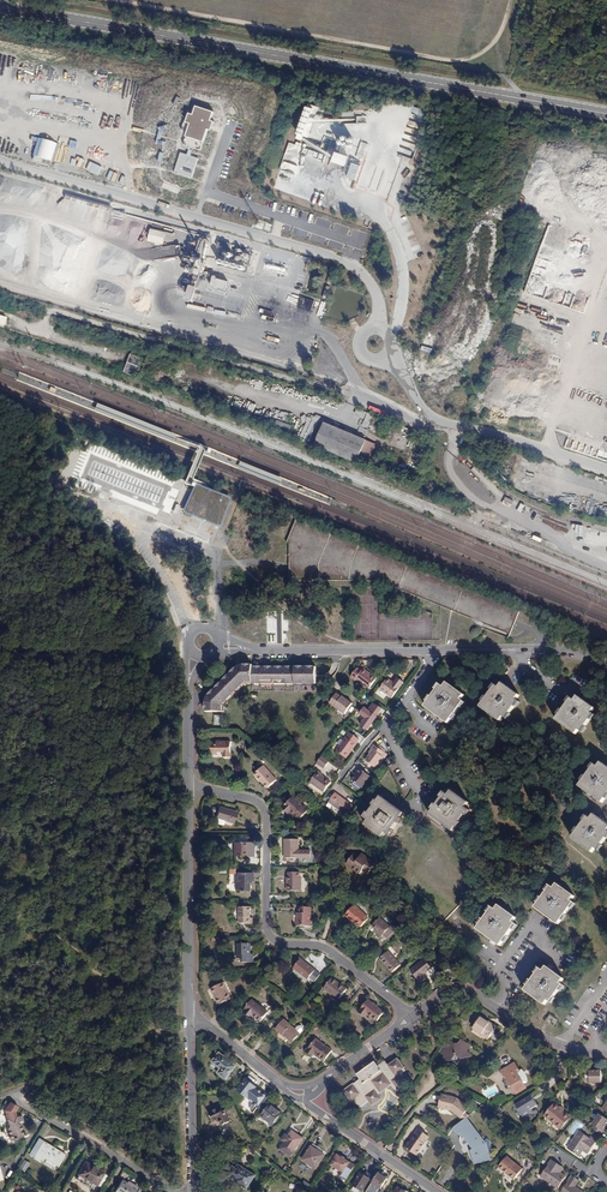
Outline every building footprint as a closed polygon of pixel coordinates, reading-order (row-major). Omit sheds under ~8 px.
[(26,62),(26,76),(33,76),(33,71),(36,70),(36,62),(26,62)] [(60,77),(65,78),(68,67),(63,65),(60,77)] [(421,124),(420,124),(422,117),(411,114),(406,130),(418,133),(421,124)] [(128,131),(131,122),(122,120),(120,128),(128,131)] [(340,148),(340,153),(344,152),(344,149),(353,148),(352,137),(337,139),(338,148),(340,148)] [(360,141),(356,157),(364,159),(369,144),(360,141)] [(303,149),(301,155),(323,160),(325,154),(303,149)] [(333,152),(329,163),(344,168),(347,156),(333,152)] [(351,159),(346,178),(356,180),(360,161),(351,159)] [(123,233),(124,222),(109,221),(108,232),(123,233)] [(158,229),(155,240),(169,243),(171,232),(158,229)] [(252,248),(235,245),(235,244),(219,241),(215,264),(235,268),(235,270),(248,273),(252,248)] [(189,259),(182,259),(182,274),(202,274),(202,259),(189,259)] [(220,274),(217,284),(230,288),(233,277),(220,274)] [(187,285),(183,300),(190,302),(193,287),(187,285)] [(297,310),(311,312),(313,299),(299,297),(297,310)] [(420,350),(429,353),(435,338),(425,335),(420,350)] [(133,362),(130,371),(141,375),(144,366),(133,362)] [(310,441),(317,423),(303,417),(295,435),(310,441)] [(331,422),(321,445),(362,463),(372,440),(331,422)] [(383,422),(376,438),(383,442),(391,426),(383,422)] [(534,476),(542,478),(546,465),(540,463),(539,466),(531,464),(533,459),(521,456),(518,470),(522,471),(523,467),(527,468),(535,470),(534,476)] [(227,501),(212,496),(208,494),(203,492),(198,490),(197,492),(195,498),(190,511),(195,513),(200,515),(218,522),(222,514),(227,501)] [(287,543),(289,544),(289,553),(305,528),(295,523),(287,543)] [(305,528),(289,553),(289,568),(313,531),(305,528)] [(450,587),(442,584),(428,578),(424,583),(442,598),(450,587)] [(473,624),(508,638),(510,634),(471,619),(473,624)] [(237,668),(236,668),(235,669),(236,670),(233,674),(232,672),(228,675),(229,676),(227,679),(229,681),(227,684),(223,680),(221,683),(222,684),(217,689),(216,688),(213,690),(214,692),(212,694),(210,693),(210,694),(208,696),(206,700),(206,703),(205,703),(205,709),(206,709),(206,711),(224,712),(224,706),(222,706),(233,695),(232,693),(234,691),(236,692),(247,682),(247,684),(254,684),(260,684),(260,683),(264,683),(264,684),(273,684),(282,684),(282,683),(285,683),(285,684),(294,684),(302,684),(302,683),(306,683),(307,684),(314,684),(316,684),(316,667),(312,666),(312,671),(308,671),(308,667),(305,667),(304,666),(298,667),(294,667),(287,666),(287,667),(283,667),(280,666),(280,671),(276,671),(276,667),(273,667),(268,667),(268,671),(265,671),(265,667),(261,667),(254,667),(253,667),(253,666),(251,666),(251,665),(245,665),(245,666),(238,667),(237,668)] [(373,678),(368,674),(360,668),(359,671),(355,667),(348,676),(352,679),(353,678),(366,687),(373,678)] [(390,683),(388,681),(388,678),(386,677),(378,688),(391,696),(402,681),(395,676),(392,681),(390,683)] [(233,695),(222,706),(224,706),(247,684),(247,682),(236,692),(233,695)] [(429,702),(425,707),(448,723),(461,707),(462,708),(466,703),(461,700),(464,695),(447,683),(444,687),(439,684),(436,688),(438,690),(432,697),(431,696),(427,700),(429,702)] [(484,702),(480,707),(500,721),(504,717),(508,720),(512,715),(510,714),(515,706),(517,707),(520,703),(516,700),(519,695),(502,683),(499,687),(496,685),(487,697),(486,696),(482,701),(484,702)] [(335,693),(328,703),(343,713),(351,703),(345,698),(346,697),(342,694),(340,696),(335,693)] [(559,715),(556,720),(576,734),(579,730),(583,732),(587,728),(585,726),(590,719),(592,720),(595,716),(591,713),(594,708),(578,696),(574,700),(571,698),(562,710),(561,709),(557,714),(559,715)] [(365,717),(361,724),(367,728),(376,715),(375,714),(378,709),(380,706),(372,702),(370,705),(367,709),(364,707),(359,713),(365,717)] [(222,725),(222,728),(227,728),(227,722),(222,722),(222,716),(215,716),(215,725),(222,725)] [(349,731),(336,750),(346,757),(355,744),(354,743),(358,738),(349,731)] [(224,741),(224,742),(217,742),(210,742),(210,753),(219,753),(219,751),(224,751),(224,757),(231,757),(231,741),(224,741)] [(373,750),(365,761),(375,768),(383,756),(382,754),(383,752),(373,746),(371,749),(373,750)] [(342,763),(344,758),(333,754),(331,759),(342,763)] [(320,756),(315,763),(323,769),(328,761),(320,756)] [(579,786),(602,803),(606,796),(606,766),(601,762),(598,766),(593,763),(590,768),(591,769),(586,776),(584,775),(581,780),(582,781),(579,786)] [(261,782),(262,782),(265,784),(268,788),(277,781),(265,766),(256,774),(258,777),(258,778),(261,782)] [(357,773),(352,781),(361,788),(369,776),(359,769),(356,773),(357,773)] [(317,771),(309,782),(322,792),(329,782),(320,776),(321,774),(317,771)] [(434,809),(431,814),(453,829),(465,813),(467,814),(470,809),(468,808),(471,803),(452,790),(449,795),(444,791),(440,797),(442,798),(437,804),(436,803),(432,808),(434,809)] [(335,793),(329,802),(347,815),(353,805),(335,793)] [(289,814),(291,812),(300,820),(309,811),(294,797),(282,808),(289,814)] [(370,821),(367,825),(384,837),(388,832),(392,835),(395,830),(394,829),(398,822),(400,823),(404,818),(402,817),(405,813),(382,797),(371,814),(369,813),(366,818),(370,821)] [(220,807),(216,818),(234,823),(237,812),(220,807)] [(572,838),(592,852),(595,848),(599,851),(603,846),(601,845),(606,837),(606,824),(594,814),(591,819),(587,816),(579,828),(577,827),(573,832),(575,833),(572,838)] [(284,850),(286,850),(286,858),(299,858),(299,840),(285,839),(284,850)] [(234,842),(234,857),(246,856),(246,842),(234,842)] [(348,862),(354,866),(352,869),(360,874),(363,871),(368,874),(376,863),(362,854),(359,858),(354,854),(348,862)] [(237,872),(236,891),(249,891),(249,880),(253,880),(253,873),(237,872)] [(287,880),(287,891),(301,891),(302,883),(300,883),(300,872),(289,872),(289,880),(287,880)] [(539,903),(535,908),(558,924),(570,908),(572,909),(576,904),(571,901),(574,896),(557,884),(554,888),(549,885),(546,890),(547,891),(542,898),(541,897),(537,902),(539,903)] [(350,920),(351,918),(361,927),(369,919),(355,905),(345,915),(350,920)] [(480,925),(477,929),(500,946),(512,929),(514,930),(518,925),(513,922),(516,917),(499,905),(496,909),(491,906),(487,911),(489,912),(484,919),(482,918),(479,923),(480,925)] [(239,906),(239,923),(253,923),(253,918),(251,918),(251,907),(239,906)] [(303,907),(303,912),(299,912),(297,912),(297,926),(311,926),(311,907),(303,907)] [(375,930),(382,936),(383,935),(389,928),(390,927),(380,917),(371,927),(371,926),(369,929),(373,932),(375,930)] [(393,931),(389,928),(383,935),(387,938),(393,931)] [(242,959),(242,962),(254,962),(254,954),(251,954),(251,943),(237,943),(237,959),(242,959)] [(389,951),(380,959),(392,972),(401,965),(389,951)] [(301,959),(293,968),(308,980),(315,971),(301,959)] [(425,959),(410,970),(421,983),(428,978),(425,974),(433,969),(425,959)] [(528,986),(525,990),(545,1005),(548,1000),(552,1003),(556,998),(554,997),(560,990),(561,991),(565,986),(561,983),(564,979),(547,966),(544,971),(541,969),(532,981),(530,980),(526,984),(528,986)] [(333,978),(324,988),(338,1000),(347,989),(333,978)] [(211,988),(219,1005),(232,999),(224,982),(211,988)] [(249,1016),(251,1014),(254,1016),(261,1021),(272,1008),(265,1003),(260,1006),(252,999),(245,1009),(244,1011),(249,1016)] [(365,1017),(368,1014),(378,1021),(385,1012),(369,1000),(359,1012),(365,1017)] [(551,1015),(547,1020),(554,1026),(558,1021),(551,1015)] [(489,1023),(481,1017),(474,1026),(483,1033),(489,1037),(497,1026),(490,1022),(489,1023)] [(283,1035),(284,1034),(293,1042),(300,1034),(284,1019),(276,1029),(283,1035)] [(295,1028),(300,1033),(304,1029),(299,1024),(295,1028)] [(474,1026),(473,1029),(482,1035),(483,1033),(474,1026)] [(312,1056),(314,1054),(324,1061),(333,1051),(316,1038),(306,1051),(312,1056)] [(474,1058),(468,1054),(473,1047),(462,1039),(457,1046),(455,1045),(453,1045),(452,1046),(446,1042),(440,1051),(446,1055),(445,1058),(449,1060),(453,1060),(456,1055),(459,1055),(463,1059),(474,1058)] [(236,1066),(219,1053),(212,1062),(223,1070),(219,1074),(226,1079),(236,1066)] [(408,1083),(401,1074),(406,1070),(397,1059),(388,1065),(385,1061),(378,1066),(375,1061),(357,1074),(360,1079),(344,1091),(351,1100),(353,1098),(359,1108),(369,1101),(372,1105),(381,1098),(378,1094),(391,1084),(396,1091),(408,1083)] [(212,1062),(209,1066),(219,1074),(223,1070),(212,1062)] [(506,1076),(508,1075),(509,1077),(515,1086),(512,1088),(516,1094),(527,1088),(524,1084),(528,1081),(527,1075),(525,1072),(522,1069),(520,1070),(515,1063),(501,1071),(504,1076),(506,1076)] [(594,1071),(590,1071),(590,1069),(584,1069),(584,1079),(589,1079),(589,1082),(601,1082),(601,1071),(594,1071)] [(557,1081),(553,1076),(542,1084),(546,1089),(557,1081)] [(502,1082),(507,1089),(512,1088),(515,1086),(509,1077),(502,1082)] [(257,1089),(257,1088),(246,1079),(237,1090),(253,1104),(250,1107),(251,1111),(253,1113),(257,1108),(259,1110),(269,1097),(263,1092),(262,1093),(257,1089)] [(451,1110),(461,1118),(462,1117),(466,1113),(470,1108),(457,1098),(442,1094),(439,1107),(451,1110)] [(532,1096),(532,1097),(531,1096),(516,1104),(518,1109),(521,1115),(522,1115),(523,1116),(531,1112),(530,1109),(538,1104),(532,1096)] [(551,1121),(561,1129),(571,1116),(555,1103),(547,1113),(553,1119),(551,1121)] [(282,1113),(270,1104),(261,1116),(273,1125),(282,1113)] [(230,1121),(223,1106),(209,1113),(213,1121),(219,1119),(222,1125),(230,1121)] [(593,1124),(590,1128),(600,1134),(603,1129),(601,1128),(604,1124),(606,1120),(598,1114),(592,1123),(593,1124)] [(22,1121),(20,1116),(9,1120),(12,1127),(10,1130),(14,1139),(27,1135),(23,1123),(22,1124),(21,1121),(22,1121)] [(464,1119),(454,1127),(453,1129),(461,1134),(462,1133),(474,1149),(472,1151),(475,1163),(490,1159),(488,1152),(493,1151),(490,1141),(485,1134),(480,1137),(466,1118),(464,1119)] [(427,1140),(425,1139),(428,1134),(418,1128),(413,1136),(414,1136),(410,1142),(408,1142),(406,1145),(406,1147),(417,1154),(427,1140)] [(280,1149),(290,1157),(303,1139),(292,1131),(287,1138),(284,1136),(282,1140),(285,1142),(280,1149)] [(586,1146),(592,1149),(597,1142),(580,1131),(568,1150),(579,1157),(586,1146)] [(43,1163),(45,1159),(59,1167),(66,1155),(44,1142),(34,1158),(43,1163)] [(321,1149),(313,1143),(311,1146),(320,1152),(321,1149)] [(316,1168),(325,1155),(320,1152),(311,1146),(302,1160),(316,1168)] [(337,1154),(331,1164),(344,1172),(347,1167),(350,1162),(337,1154)] [(498,1167),(514,1180),(523,1169),(508,1156),(498,1167)] [(24,1159),(19,1168),(26,1172),(31,1163),(24,1159)] [(560,1173),(557,1171),(560,1167),(551,1161),(540,1177),(557,1189),(565,1177),(560,1173)] [(85,1163),(78,1175),(97,1185),(103,1174),(85,1163)] [(236,1182),(247,1188),(255,1176),(238,1165),(236,1168),(233,1166),(230,1172),(232,1173),(230,1175),(237,1180),(236,1182)] [(353,1184),(362,1191),(370,1179),(360,1173),(353,1184)] [(381,1188),(387,1178),(379,1173),(369,1188),(374,1191),(378,1186),(381,1188)] [(572,1175),(561,1191),(583,1191),(575,1186),(578,1180),(572,1175)] [(136,1190),(132,1188),(131,1189),(126,1186),(121,1183),(115,1191),(135,1191),(136,1190)]
